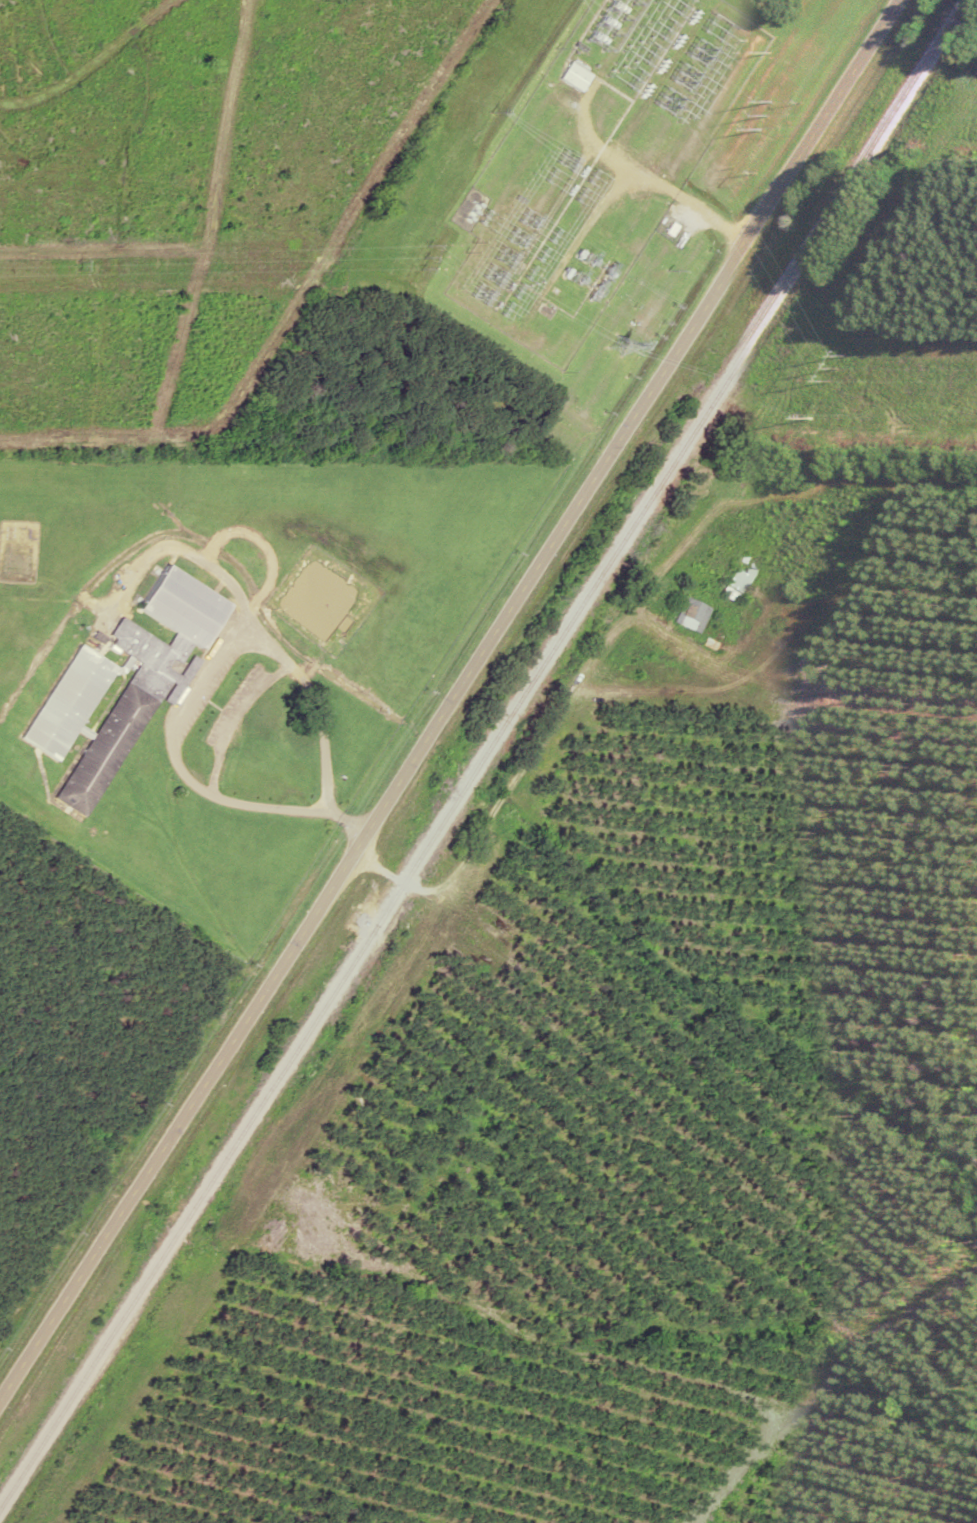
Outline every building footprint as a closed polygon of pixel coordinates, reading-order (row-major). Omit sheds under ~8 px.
[(556,78),(577,92),(589,75),(568,61),(556,78)] [(734,600),(756,560),(741,551),(718,591),(734,600)] [(85,816),(154,695),(171,705),(198,658),(186,651),(192,641),(201,646),(227,599),(162,562),(137,608),(174,629),(166,643),(118,616),(103,641),(125,654),(119,666),(75,641),(20,737),(56,758),(72,729),(86,737),(51,797),(85,816)] [(708,606),(682,594),(670,620),(696,632),(708,606)]
